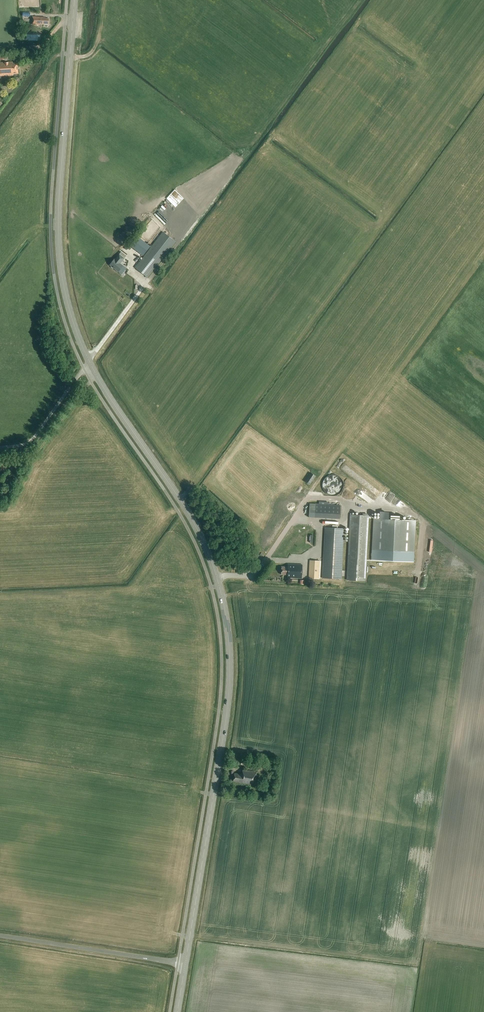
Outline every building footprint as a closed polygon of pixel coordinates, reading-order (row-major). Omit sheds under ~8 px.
[(40,17),(33,17),(32,25),(40,25),(40,24),(48,24),(49,19),(45,19),(45,17),(40,17)] [(13,76),(13,74),(18,74),(18,63),(12,63),(12,62),(0,63),(0,76),(13,76)] [(222,169),(218,172),(223,179),(227,175),(222,169)] [(163,232),(135,268),(147,277),(175,242),(163,232)] [(130,246),(143,257),(150,247),(137,237),(130,246)] [(123,266),(120,263),(121,262),(126,256),(121,252),(115,259),(114,259),(110,265),(111,267),(113,269),(114,269),(118,272),(123,266)] [(311,473),(305,481),(309,485),(315,476),(311,473)] [(339,519),(340,505),(315,504),(314,517),(339,519)] [(346,580),(365,581),(369,516),(350,515),(346,580)] [(372,550),(414,552),(416,521),(401,520),(401,516),(388,515),(388,519),(373,518),(372,550)] [(338,526),(332,525),(332,529),(325,528),(322,578),(341,579),(344,529),(337,529),(338,526)] [(319,579),(320,561),(309,560),(308,579),(319,579)] [(281,574),(287,575),(287,578),(302,578),(302,565),(288,564),(288,567),(281,566),(281,574)] [(233,781),(239,782),(238,783),(254,786),(256,772),(243,769),(242,774),(234,773),(233,781)]
